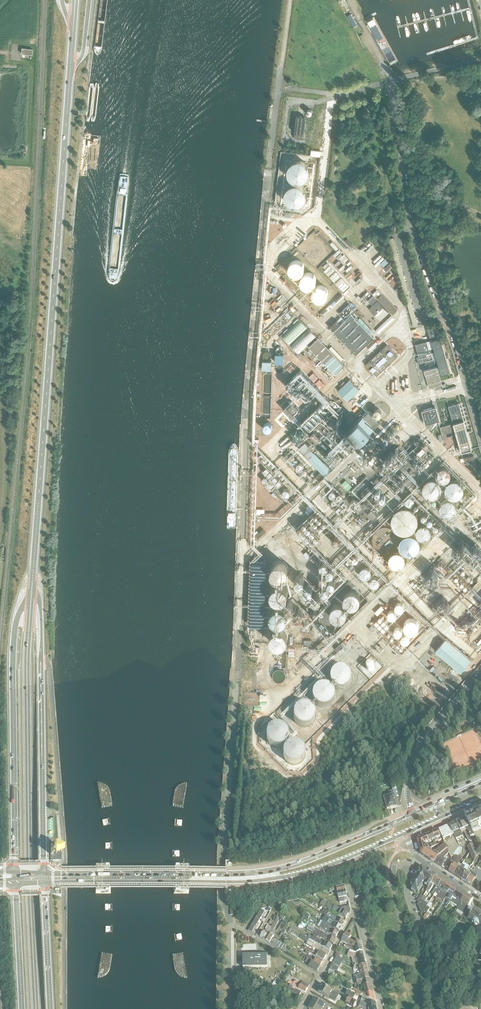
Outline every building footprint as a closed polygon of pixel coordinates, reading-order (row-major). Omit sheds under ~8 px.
[(347,10),(349,9),(344,0),(341,0),(347,10)] [(351,14),(347,16),(354,27),(357,25),(351,14)] [(294,132),(294,138),(296,138),(303,138),(304,132),(304,131),(304,129),(304,128),(305,128),(305,126),(304,125),(304,124),(305,124),(305,122),(305,120),(306,120),(306,118),(305,118),(305,116),(297,115),(297,117),(296,117),(296,119),(296,120),(296,121),(295,121),(295,123),(296,123),(296,124),(295,125),(295,126),(295,127),(295,128),(294,130),(295,131),(295,132),(294,132)] [(298,214),(314,209),(316,178),(315,175),(316,153),(291,152),(284,154),(283,169),(284,169),(283,182),(277,181),(276,194),(280,194),(277,195),(277,196),(278,199),(276,199),(275,204),(276,208),(272,208),(270,209),(269,221),(271,221),(277,221),(280,220),(281,208),(283,216),(292,217),(292,214),(298,214)] [(393,237),(389,239),(413,326),(418,324),(393,237)] [(386,258),(380,263),(383,266),(389,261),(386,258)] [(303,262),(297,259),(291,261),(288,266),(290,272),(296,275),(302,273),(304,268),(303,262)] [(335,265),(342,270),(345,265),(337,260),(335,265)] [(333,273),(335,271),(329,264),(323,270),(329,276),(333,273)] [(315,275),(309,272),(303,273),(300,279),(302,285),(308,288),(314,286),(317,280),(315,275)] [(342,278),(337,282),(344,291),(349,286),(347,283),(346,284),(342,278)] [(373,282),(366,289),(370,292),(376,286),(373,282)] [(327,287),(321,284),(315,286),(312,291),(314,297),(320,300),(325,298),(328,293),(327,287)] [(373,295),(368,300),(372,305),(377,300),(373,295)] [(382,295),(378,299),(393,315),(397,311),(382,295)] [(336,298),(320,312),(323,316),(339,302),(336,298)] [(378,300),(369,309),(380,321),(389,312),(378,300)] [(352,314),(372,335),(375,332),(360,317),(361,316),(355,310),(351,314),(352,314)] [(341,324),(334,331),(356,354),(374,337),(372,335),(352,314),(341,324)] [(391,315),(376,330),(378,333),(395,318),(391,315)] [(300,318),(282,335),(290,344),(308,327),(300,318)] [(334,331),(341,324),(337,320),(330,327),(333,331),(334,331)] [(437,322),(427,325),(431,339),(441,337),(437,322)] [(310,328),(292,345),(299,353),(317,336),(310,328)] [(318,337),(309,346),(335,374),(344,366),(318,337)] [(415,344),(418,353),(417,353),(418,354),(418,353),(419,356),(416,357),(417,357),(419,363),(418,363),(419,363),(419,364),(419,363),(425,361),(426,364),(426,363),(435,361),(431,348),(434,347),(439,365),(424,369),(430,388),(443,384),(438,369),(440,369),(442,374),(451,372),(447,357),(449,357),(448,354),(446,355),(441,337),(431,339),(416,344),(416,343),(415,343),(415,344)] [(370,361),(365,365),(370,369),(370,368),(377,376),(384,369),(384,370),(386,368),(386,367),(389,365),(391,363),(397,356),(391,349),(387,344),(382,348),(383,349),(382,350),(381,349),(380,350),(381,350),(377,354),(377,355),(376,355),(371,359),(372,360),(371,361),(370,360),(370,361)] [(332,346),(329,348),(341,361),(343,358),(332,346)] [(276,350),(275,362),(283,362),(284,350),(276,350)] [(262,368),(272,368),(272,357),(263,357),(262,368)] [(338,389),(348,400),(361,387),(350,377),(338,389)] [(453,423),(440,426),(443,439),(448,437),(447,434),(456,431),(460,446),(461,451),(472,448),(459,402),(449,405),(453,423)] [(383,411),(381,404),(373,406),(375,413),(383,411)] [(436,406),(422,410),(426,423),(440,419),(436,406)] [(264,430),(271,431),(272,419),(264,419),(264,430)] [(451,463),(439,461),(437,475),(448,477),(451,463)] [(438,478),(439,475),(427,471),(420,492),(425,494),(424,494),(438,498),(444,479),(438,478)] [(462,493),(465,480),(459,476),(451,474),(448,478),(444,495),(441,498),(440,504),(442,501),(439,512),(445,516),(450,517),(454,511),(457,506),(459,499),(460,498),(461,495),(462,493)] [(287,483),(281,487),(285,494),(291,491),(287,483)] [(376,485),(378,500),(387,498),(385,488),(381,489),(380,484),(376,485)] [(343,510),(344,500),(345,501),(346,497),(342,496),(343,491),(337,490),(333,490),(330,508),(343,510)] [(263,527),(256,535),(258,537),(265,530),(263,527)] [(337,531),(332,535),(334,537),(332,539),(340,547),(346,541),(337,531)] [(272,594),(275,598),(270,601),(270,617),(271,642),(273,644),(284,643),(288,641),(288,631),(288,630),(288,620),(295,615),(304,615),(308,612),(302,603),(302,605),(299,599),(296,599),(289,589),(288,558),(284,553),(277,553),(272,557),(272,571),(276,576),(271,579),(272,594)] [(307,598),(317,601),(323,596),(324,596),(347,576),(345,574),(345,572),(341,572),(343,576),(340,579),(338,579),(333,572),(326,573),(325,570),(326,567),(328,566),(328,564),(330,563),(326,553),(320,556),(323,564),(325,565),(324,567),(321,568),(321,576),(326,577),(321,581),(321,585),(317,583),(309,589),(310,596),(307,596),(307,598)] [(440,562),(436,565),(447,576),(463,560),(457,553),(444,566),(440,562)] [(436,557),(423,565),(428,574),(435,569),(433,566),(439,561),(436,557)] [(260,623),(265,623),(267,558),(252,558),(250,627),(260,628),(260,623)] [(359,566),(363,577),(373,574),(369,563),(359,566)] [(373,585),(381,581),(377,572),(368,576),(373,585)] [(428,588),(430,591),(442,580),(437,575),(433,580),(430,577),(431,576),(427,572),(423,576),(429,582),(427,584),(428,586),(432,583),(433,583),(428,588)] [(334,631),(344,625),(359,608),(361,600),(363,599),(363,596),(362,594),(361,591),(355,585),(353,585),(348,586),(344,590),(343,595),(341,596),(341,598),(335,599),(332,603),(331,603),(328,607),(329,613),(326,614),(324,617),(321,618),(321,619),(320,625),(322,627),(326,628),(328,633),(331,633),(332,631),(334,631)] [(393,604),(399,610),(405,605),(400,598),(393,604)] [(382,604),(374,611),(378,614),(385,608),(382,604)] [(390,616),(390,617),(393,619),(398,610),(390,606),(387,614),(390,616)] [(400,637),(406,644),(411,640),(426,630),(428,621),(425,617),(422,617),(418,611),(407,609),(406,609),(408,611),(411,612),(405,616),(402,615),(400,624),(398,624),(395,626),(393,631),(397,636),(400,637)] [(446,637),(436,650),(461,671),(472,659),(446,637)] [(280,677),(283,677),(284,672),(274,672),(273,680),(280,681),(280,677)] [(385,795),(387,808),(400,806),(397,789),(389,790),(389,794),(385,795)] [(476,829),(480,826),(480,812),(470,817),(476,829)] [(465,819),(472,830),(476,829),(470,817),(469,817),(465,819)] [(459,822),(464,832),(468,840),(469,841),(470,842),(471,842),(473,842),(474,842),(477,840),(472,830),(465,819),(459,822)] [(450,826),(460,847),(464,840),(461,834),(456,823),(455,823),(450,826)] [(445,843),(447,849),(449,853),(452,858),(453,856),(454,855),(460,847),(450,826),(446,827),(439,830),(445,843)] [(437,840),(438,842),(442,840),(438,831),(433,833),(436,840),(437,840)] [(426,836),(432,848),(436,847),(439,845),(438,842),(437,840),(436,840),(433,833),(426,836)] [(432,848),(426,836),(418,840),(417,841),(421,853),(429,850),(432,848)] [(460,847),(454,855),(458,858),(459,857),(459,856),(460,854),(461,853),(466,845),(464,840),(460,847)] [(429,850),(421,853),(422,855),(429,860),(430,860),(432,862),(435,863),(440,856),(447,849),(445,843),(441,844),(442,847),(435,853),(429,850)] [(64,847),(54,844),(52,850),(53,853),(55,857),(64,854),(64,847)] [(473,844),(467,847),(474,862),(478,856),(473,844)] [(440,856),(435,863),(444,869),(449,862),(444,859),(449,853),(447,849),(440,856)] [(449,862),(444,869),(446,869),(447,870),(448,870),(450,871),(458,858),(454,855),(453,856),(455,857),(452,861),(451,860),(449,862)] [(458,858),(450,871),(449,872),(455,876),(462,865),(460,864),(461,862),(460,861),(462,858),(459,856),(459,857),(458,858)] [(462,865),(455,876),(462,880),(470,868),(470,867),(464,863),(462,865)] [(422,867),(411,883),(412,890),(416,892),(418,893),(423,883),(426,885),(425,886),(429,889),(437,876),(432,873),(430,873),(428,872),(428,871),(422,867)] [(470,868),(462,880),(466,883),(476,869),(473,867),(471,870),(470,868)] [(466,883),(471,886),(475,880),(480,883),(480,882),(480,871),(476,868),(476,869),(466,883)] [(429,889),(427,892),(429,893),(434,886),(433,885),(435,886),(440,878),(437,876),(429,889)] [(437,887),(432,894),(434,895),(443,880),(440,878),(435,886),(437,887)] [(434,895),(433,896),(436,898),(435,900),(437,901),(438,898),(442,892),(448,883),(443,880),(434,895)] [(442,892),(438,898),(444,902),(445,899),(453,887),(448,883),(442,892)] [(338,893),(346,891),(344,886),(329,890),(330,893),(332,892),(332,895),(338,893)] [(448,901),(444,907),(446,908),(450,902),(458,890),(453,887),(445,899),(448,901)] [(458,890),(450,902),(458,907),(466,895),(458,890)] [(346,891),(338,893),(340,903),(348,901),(346,891)] [(324,900),(331,904),(333,899),(326,895),(323,899),(324,900)] [(457,910),(456,913),(462,917),(460,920),(464,922),(464,920),(466,917),(473,907),(470,905),(473,900),(466,895),(458,907),(456,910),(457,910)] [(420,897),(417,902),(419,903),(418,905),(422,914),(428,904),(425,902),(421,900),(423,897),(420,896),(420,897)] [(331,904),(324,900),(324,901),(322,900),(320,904),(330,910),(330,909),(333,910),(333,909),(335,910),(334,912),(336,913),(337,911),(340,913),(339,914),(346,918),(349,914),(335,906),(331,904)] [(428,904),(422,914),(424,919),(428,913),(433,905),(429,902),(428,904)] [(466,917),(468,919),(468,920),(471,922),(472,922),(473,923),(473,924),(474,925),(475,926),(477,926),(479,926),(480,928),(480,912),(473,907),(466,917)] [(330,915),(330,914),(329,913),(330,911),(324,908),(321,913),(325,916),(341,924),(343,926),(345,922),(339,918),(338,919),(335,918),(330,915)] [(261,909),(248,931),(252,933),(255,927),(256,927),(265,912),(261,909)] [(430,914),(425,922),(427,926),(433,916),(430,914)] [(322,921),(340,931),(342,927),(340,926),(341,924),(325,916),(322,921)] [(272,927),(264,940),(270,943),(273,938),(274,936),(273,936),(277,931),(274,930),(279,921),(276,920),(273,926),(272,927)] [(340,931),(322,921),(321,920),(317,926),(320,928),(336,937),(340,931)] [(264,940),(272,927),(268,925),(265,929),(266,929),(265,932),(264,931),(263,932),(260,931),(259,932),(256,935),(264,940)] [(309,926),(307,929),(333,944),(336,940),(335,940),(317,929),(316,931),(309,926)] [(290,928),(287,933),(290,934),(290,935),(298,939),(301,934),(290,928)] [(356,948),(361,947),(360,941),(358,941),(358,940),(357,940),(356,940),(356,941),(356,942),(354,942),(349,940),(351,936),(346,933),(342,941),(350,945),(356,948)] [(316,942),(311,940),(302,934),(299,938),(307,943),(306,944),(312,948),(316,942)] [(311,940),(316,942),(330,950),(333,946),(326,942),(325,944),(320,941),(317,939),(318,937),(314,934),(311,940)] [(273,938),(270,943),(283,951),(286,945),(273,938)] [(356,948),(350,945),(350,946),(346,944),(345,947),(350,950),(349,952),(356,955),(356,958),(364,956),(361,947),(356,948)] [(306,951),(310,953),(324,961),(327,956),(320,951),(319,953),(316,951),(315,952),(306,946),(304,949),(306,951)] [(356,955),(349,952),(348,956),(353,957),(354,964),(359,966),(366,964),(364,956),(356,958),(356,955)] [(308,959),(321,966),(323,962),(317,958),(316,960),(310,956),(309,957),(304,954),(303,955),(308,959)] [(268,955),(262,955),(243,955),(243,971),(249,973),(250,973),(251,972),(251,971),(251,970),(251,969),(250,969),(250,968),(268,968),(268,955)] [(341,959),(337,957),(332,965),(330,968),(338,972),(340,968),(342,963),(343,962),(344,960),(341,959)] [(321,966),(308,959),(305,962),(310,965),(309,967),(317,971),(321,966)] [(359,966),(354,964),(353,965),(355,966),(354,969),(358,971),(359,971),(360,974),(368,973),(366,964),(359,966)] [(368,973),(360,974),(357,975),(358,978),(359,981),(369,978),(368,973)] [(364,985),(371,984),(369,978),(359,981),(358,978),(354,979),(355,984),(357,984),(358,986),(363,985),(362,984),(363,983),(364,985)] [(275,981),(270,990),(275,992),(280,984),(279,984),(280,982),(275,979),(274,981),(275,981)] [(290,981),(288,983),(305,993),(308,989),(310,985),(303,981),(301,985),(295,981),(294,983),(290,981)] [(282,982),(280,986),(299,997),(302,992),(298,990),(297,991),(290,987),(289,987),(284,984),(285,984),(282,982)] [(371,984),(364,985),(363,986),(364,992),(362,992),(352,987),(351,989),(358,992),(362,995),(365,994),(373,992),(371,984)] [(332,991),(323,985),(322,985),(318,992),(336,1002),(339,995),(332,991)] [(350,1005),(356,995),(349,991),(346,995),(350,997),(349,998),(346,1003),(350,1005)] [(373,992),(365,994),(366,997),(375,1001),(373,992)] [(356,995),(350,1005),(354,1008),(357,1002),(355,1002),(356,1000),(357,1001),(358,998),(357,997),(358,995),(357,994),(356,995)] [(377,1007),(375,1002),(367,1004),(368,1005),(366,1005),(362,1003),(364,1001),(365,1001),(366,998),(362,997),(359,1005),(368,1008),(370,1008),(377,1007)] [(322,1008),(327,1008),(329,1006),(314,998),(311,1003),(322,1008)]
